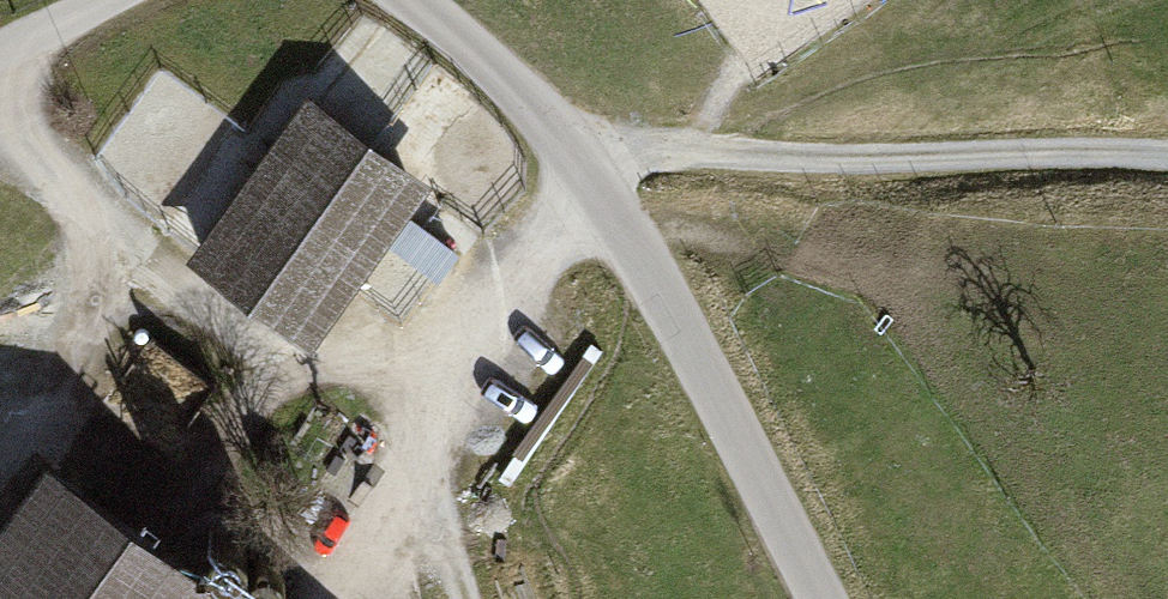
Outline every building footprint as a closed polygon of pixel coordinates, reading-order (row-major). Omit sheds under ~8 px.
[(198,250),(190,261),(315,351),(428,196),(435,186),(309,96),(198,250)] [(46,444),(0,507),(0,598),(261,598),(46,444)]
